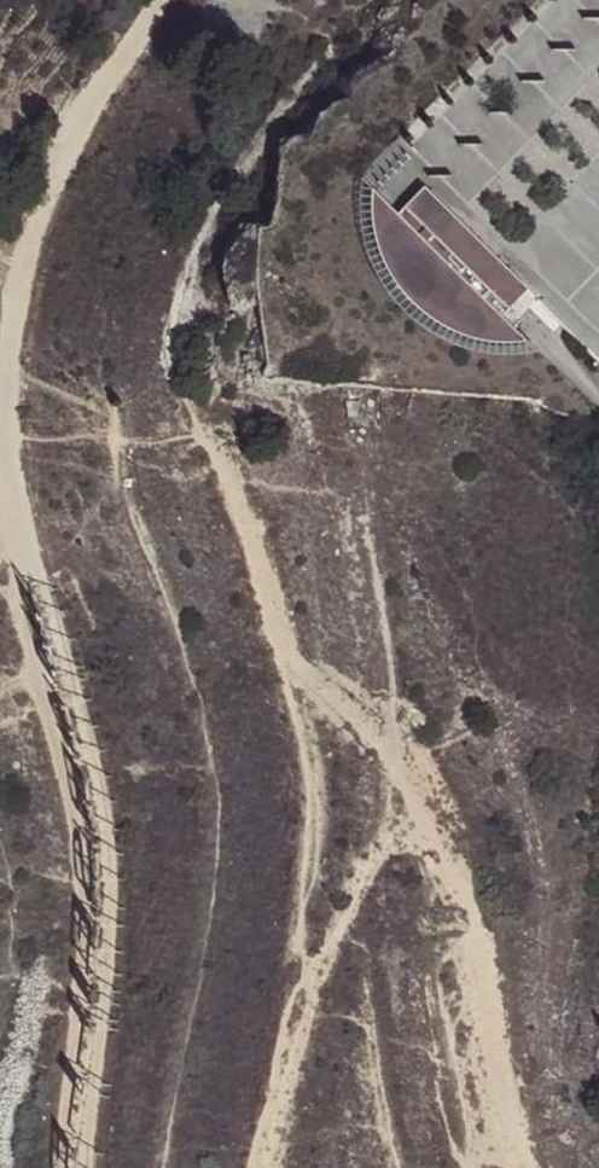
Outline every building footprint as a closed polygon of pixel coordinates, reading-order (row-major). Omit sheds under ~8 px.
[(495,320),(522,292),(416,190),(389,218),(363,193),(365,209),(369,225),(378,248),(384,261),(404,288),(421,304),(443,321),(470,334),(495,342),(521,346),(495,320)]
